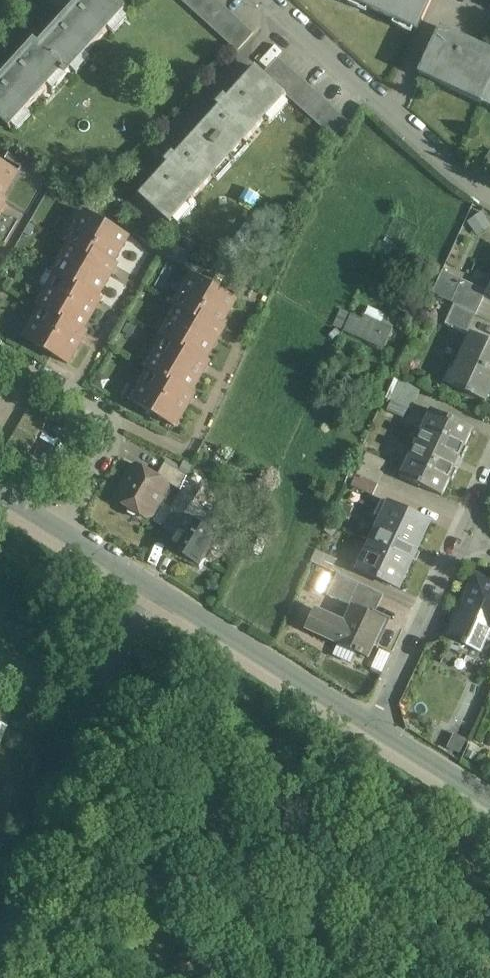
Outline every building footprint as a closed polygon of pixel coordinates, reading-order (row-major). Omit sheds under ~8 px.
[(40,44),(67,67),(62,72),(68,77),(70,75),(69,74),(125,12),(111,0),(80,0),(40,44)] [(189,8),(198,16),(213,0),(195,0),(189,8)] [(198,16),(208,25),(224,8),(216,0),(213,0),(198,16)] [(417,30),(431,0),(351,0),(417,30)] [(224,8),(208,25),(218,34),(234,16),(224,8)] [(244,25),(234,16),(218,34),(227,43),(244,25)] [(244,25),(227,43),(238,52),(254,34),(244,25)] [(440,28),(421,70),(485,99),(489,88),(489,51),(440,28)] [(0,79),(0,120),(10,129),(62,72),(67,67),(40,44),(35,41),(0,79)] [(286,67),(277,59),(263,75),(272,83),(286,67)] [(295,75),(286,67),(272,83),(281,91),(295,75)] [(256,69),(227,100),(224,98),(217,106),(220,108),(198,133),(229,161),(287,97),(281,91),(272,83),(263,75),(256,69)] [(304,83),(295,75),(281,91),(287,97),(289,99),(304,83)] [(304,83),(289,99),(298,107),(313,91),(304,83)] [(313,91),(298,107),(307,115),(321,99),(313,91)] [(321,99),(307,115),(315,123),(330,107),(321,99)] [(330,107),(315,123),(324,131),(339,114),(330,107)] [(339,114),(324,131),(333,139),(348,123),(339,114)] [(173,155),(165,163),(168,165),(140,197),(171,224),(229,161),(198,133),(176,157),(173,155)] [(0,163),(0,210),(5,201),(2,199),(17,173),(0,163)] [(128,237),(87,213),(68,245),(72,247),(55,274),(59,276),(97,298),(116,265),(113,263),(128,237)] [(487,291),(442,271),(432,294),(454,304),(476,314),(487,291)] [(97,298),(59,276),(41,307),(44,309),(82,331),(83,330),(101,300),(97,298)] [(236,300),(194,276),(176,308),(179,310),(163,337),(166,339),(167,339),(205,361),(205,360),(224,328),(221,326),(236,300)] [(476,314),(454,304),(445,324),(467,334),(476,314)] [(82,331),(44,309),(26,340),(68,364),(86,332),(83,330),(82,331)] [(393,329),(365,316),(363,320),(352,315),(344,332),(384,349),(393,329)] [(472,334),(457,366),(452,363),(443,382),(467,393),(467,394),(476,398),(477,397),(486,402),(489,393),(489,342),(472,334)] [(205,361),(167,339),(166,339),(148,370),(152,372),(190,394),(209,362),(205,360),(205,361)] [(190,394),(152,372),(134,403),(175,427),(194,396),(190,394)] [(0,376),(0,402),(11,382),(0,376)] [(422,388),(400,378),(390,400),(412,410),(422,388)] [(36,396),(0,457),(0,458),(19,469),(55,408),(36,396)] [(473,429),(431,410),(400,477),(442,497),(473,429)] [(388,463),(367,453),(357,475),(378,485),(388,463)] [(181,473),(165,463),(157,477),(166,483),(180,491),(187,476),(181,473)] [(192,467),(185,463),(181,473),(187,476),(192,467)] [(157,477),(139,466),(133,468),(116,497),(118,502),(127,507),(129,514),(136,519),(143,517),(145,518),(151,517),(168,488),(166,483),(157,477)] [(378,485),(358,476),(353,487),(373,496),(378,485)] [(191,479),(172,509),(175,511),(176,510),(185,515),(203,488),(193,481),(193,480),(191,479)] [(389,503),(358,570),(399,589),(430,522),(389,503)] [(175,511),(163,529),(177,537),(189,518),(185,515),(176,510),(175,511)] [(206,528),(189,518),(177,537),(171,547),(193,561),(192,564),(200,570),(206,561),(203,559),(218,536),(217,535),(224,524),(213,517),(206,528)] [(337,560),(317,550),(312,561),(332,571),(337,560)] [(384,595),(337,574),(332,585),(353,595),(353,596),(358,598),(378,607),(384,595)] [(476,577),(448,638),(478,651),(489,626),(489,583),(476,577)] [(353,595),(332,585),(327,596),(353,607),(358,598),(353,596),(353,595)] [(378,607),(358,598),(353,607),(374,616),(378,607)] [(374,616),(353,607),(346,623),(316,610),(307,630),(336,643),(368,658),(385,621),(374,616)] [(0,710),(0,724),(6,726),(10,714),(0,710)]
